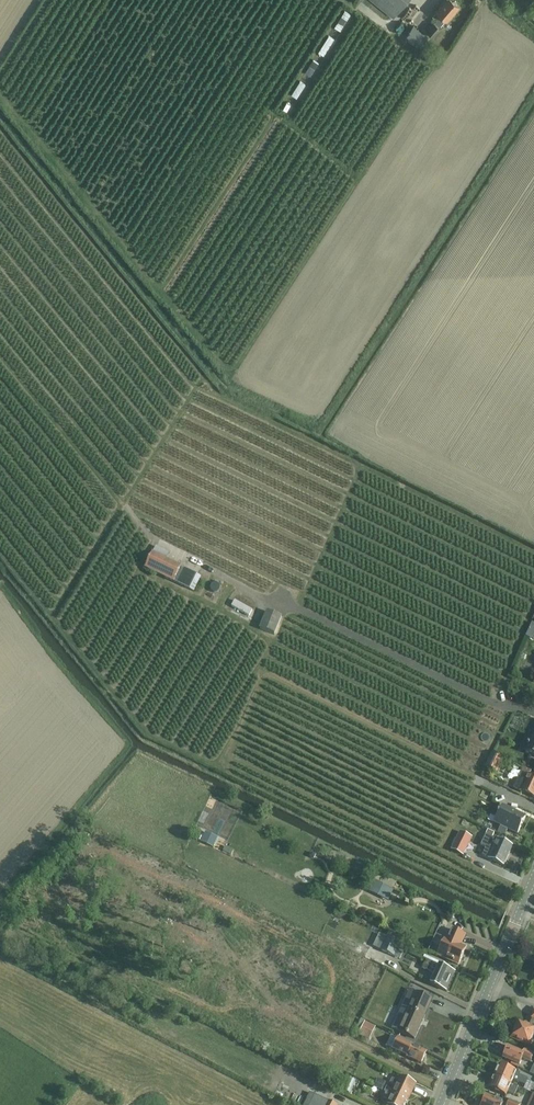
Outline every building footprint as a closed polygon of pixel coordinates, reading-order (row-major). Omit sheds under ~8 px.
[(393,16),(406,0),(374,0),(393,16)] [(459,5),(453,0),(443,0),(431,15),(436,19),(430,27),(429,26),(425,31),(433,37),(441,27),(439,25),(444,19),(446,20),(459,5)] [(405,35),(418,47),(427,36),(414,24),(405,35)] [(190,589),(197,574),(152,553),(145,568),(190,589)] [(227,606),(246,616),(250,607),(231,598),(227,606)] [(275,635),(282,616),(266,611),(259,629),(275,635)] [(532,720),(526,732),(527,736),(530,737),(523,752),(533,757),(533,721),(532,720)] [(495,773),(502,759),(490,753),(484,767),(495,773)] [(533,796),(533,778),(528,775),(529,773),(522,770),(513,788),(533,797),(533,796)] [(502,806),(494,822),(518,834),(526,818),(502,806)] [(451,850),(463,856),(472,838),(460,832),(451,850)] [(205,833),(201,842),(212,847),(217,838),(205,833)] [(482,856),(483,856),(504,866),(512,846),(486,835),(481,846),(486,848),(482,856)] [(374,881),(369,891),(388,901),(393,891),(374,881)] [(467,948),(461,946),(463,942),(463,943),(466,936),(453,930),(449,940),(446,939),(438,956),(460,965),(467,948)] [(378,946),(382,949),(381,951),(394,957),(401,943),(388,937),(385,942),(375,936),(370,946),(376,949),(378,946)] [(431,984),(447,991),(448,992),(457,973),(427,960),(423,969),(436,975),(431,984)] [(403,1006),(393,1028),(400,1032),(399,1032),(415,1039),(433,1000),(417,993),(410,1009),(403,1006)] [(530,1027),(519,1022),(512,1039),(529,1047),(533,1035),(533,1014),(532,1019),(533,1019),(530,1027)] [(365,1022),(359,1035),(369,1040),(375,1027),(365,1022)] [(384,1036),(381,1044),(386,1046),(390,1038),(384,1036)] [(427,1053),(404,1041),(398,1039),(392,1050),(421,1064),(427,1053)] [(524,1053),(508,1046),(503,1058),(520,1066),(522,1060),(531,1063),(533,1055),(533,1053),(525,1049),(524,1053)] [(500,1065),(495,1077),(519,1088),(519,1087),(512,1084),(513,1080),(526,1086),(529,1079),(520,1075),(521,1074),(516,1072),(500,1065)] [(375,1094),(381,1079),(374,1076),(368,1091),(375,1094)] [(411,1094),(416,1084),(400,1077),(397,1082),(392,1080),(388,1088),(386,1088),(384,1093),(392,1096),(388,1104),(405,1104),(410,1094),(411,1094)] [(519,1088),(495,1077),(490,1089),(506,1096),(508,1093),(515,1096),(519,1088)] [(346,1088),(343,1093),(351,1097),(354,1092),(346,1088)] [(328,1102),(310,1092),(303,1104),(336,1104),(328,1101),(328,1102)] [(486,1096),(483,1104),(506,1104),(486,1096)]
